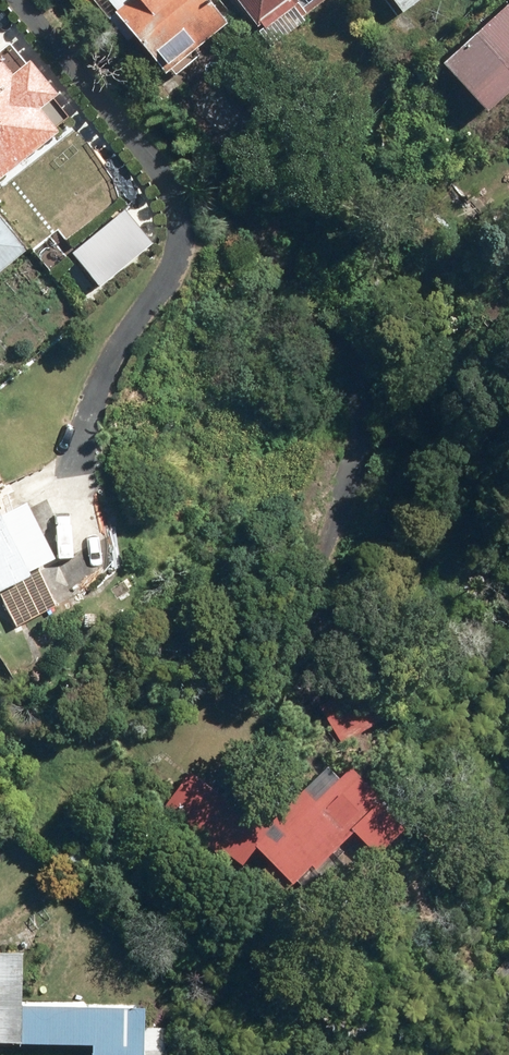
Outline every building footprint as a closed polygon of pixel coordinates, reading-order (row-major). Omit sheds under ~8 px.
[(164,74),(172,68),(179,77),(204,57),(198,49),(235,19),(219,0),(104,0),(164,74)] [(265,29),(257,35),(273,54),(310,23),(305,17),(325,0),(240,0),(265,29)] [(403,15),(424,0),(392,0),(403,15)] [(444,64),(490,115),(508,97),(508,4),(444,64)] [(8,175),(61,133),(41,110),(59,95),(31,61),(14,74),(0,58),(0,181),(8,175)] [(126,209),(73,253),(101,287),(154,243),(126,209)] [(0,214),(0,273),(29,249),(0,214)] [(50,537),(31,499),(3,513),(0,507),(0,593),(17,626),(56,606),(49,591),(40,574),(31,575),(20,553),(50,537)] [(308,788),(253,836),(295,885),(358,831),(365,839),(394,814),(351,765),(315,796),(308,788)] [(251,823),(191,773),(165,804),(225,854),(251,823)] [(145,1009),(22,1005),(24,956),(0,955),(0,1043),(94,1046),(94,1054),(164,1054),(165,1029),(145,1028),(145,1009)]
